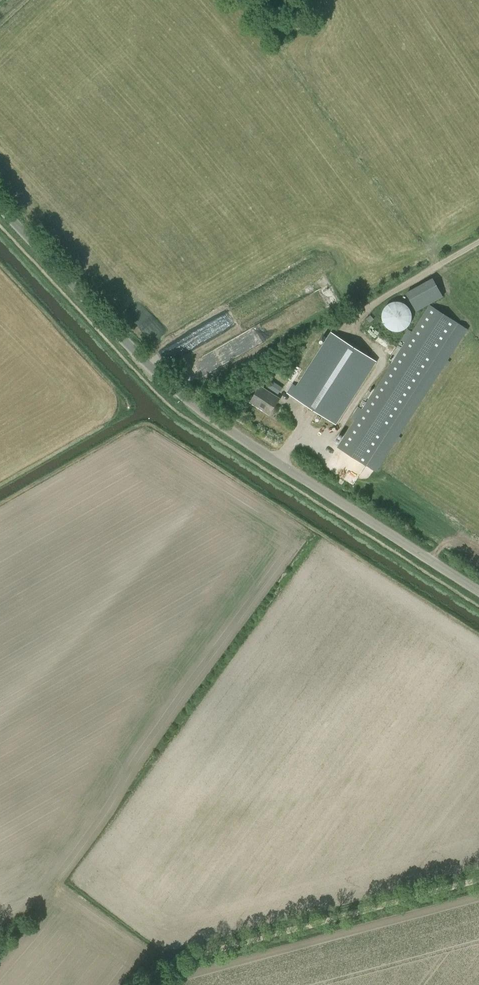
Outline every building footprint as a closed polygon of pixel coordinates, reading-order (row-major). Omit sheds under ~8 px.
[(412,310),(441,299),(434,278),(404,289),(412,310)] [(411,321),(412,316),(411,312),(409,307),(406,304),(402,302),(397,301),(392,302),(388,304),(385,307),(383,312),(382,316),(383,321),(385,325),(388,329),(392,331),(397,331),(402,331),(406,329),(409,325),(411,321)] [(440,351),(458,323),(429,304),(412,332),(408,329),(401,340),(405,342),(362,409),(358,406),(351,418),(354,420),(337,447),(366,466),(384,438),(387,439),(393,431),(390,429),(435,359),(437,361),(442,353),(440,351)] [(294,393),(293,395),(336,423),(375,362),(332,334),(294,393)] [(277,395),(282,387),(272,380),(267,388),(277,395)] [(270,415),(280,398),(260,386),(250,402),(270,415)]
